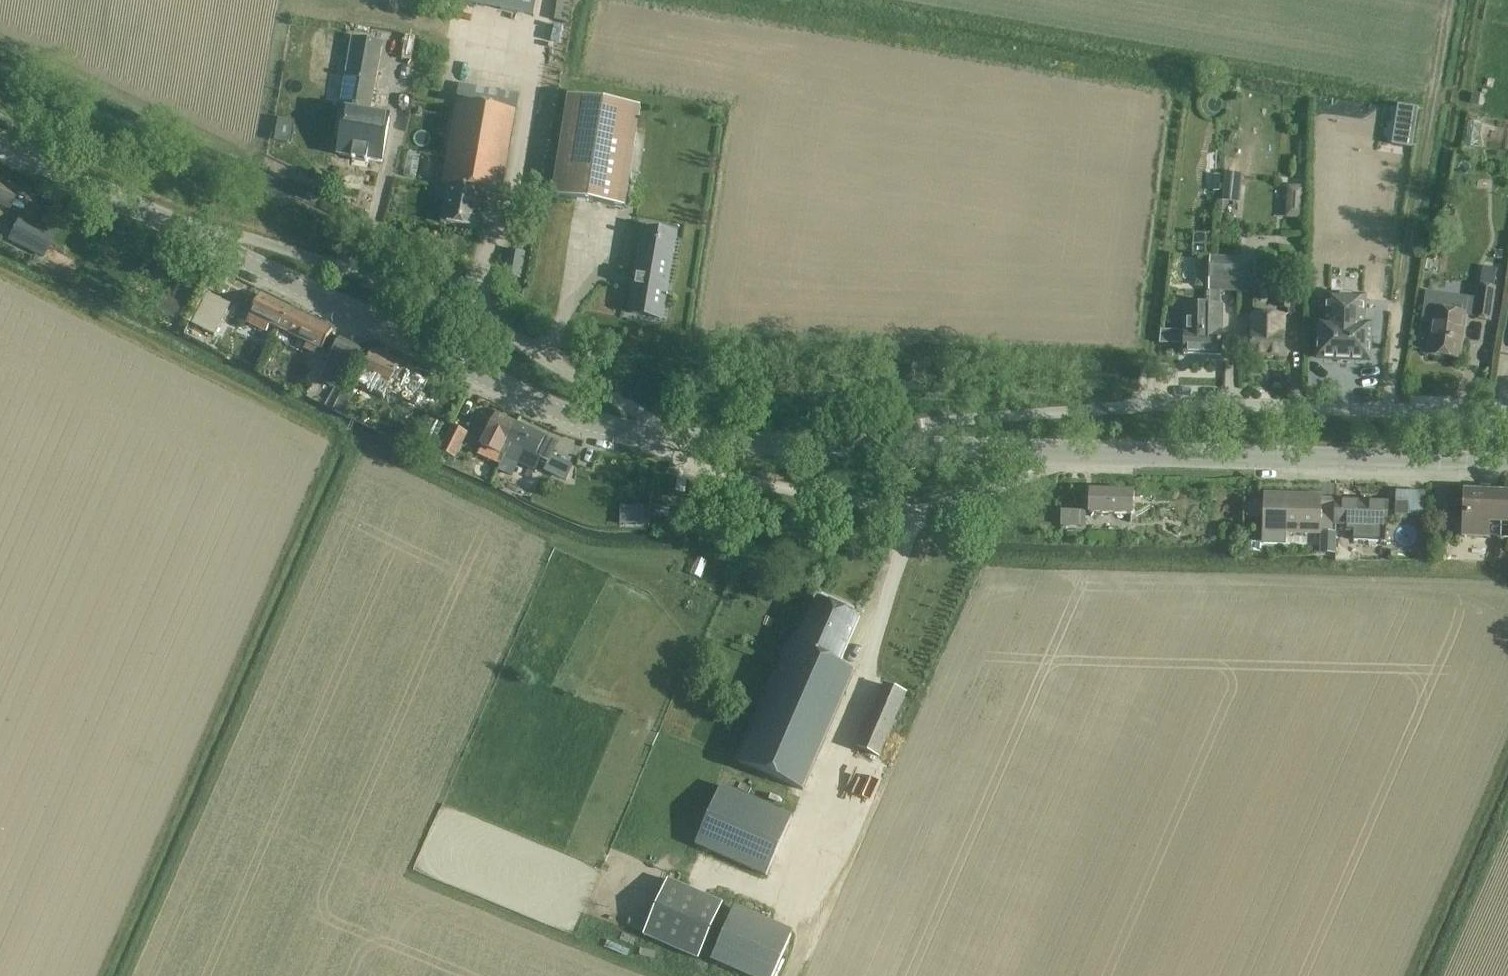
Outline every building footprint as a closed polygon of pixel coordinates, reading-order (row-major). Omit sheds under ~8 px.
[(447,1),(453,2),(533,17),(536,0),(447,0),(447,1)] [(553,20),(566,22),(570,0),(557,0),(553,20)] [(342,104),(336,136),(341,137),(340,143),(338,155),(352,158),(352,160),(367,163),(367,160),(382,163),(384,151),(390,117),(371,114),(375,89),(376,84),(383,43),(356,39),(353,38),(352,41),(348,70),(346,78),(342,103),(342,104)] [(518,96),(458,85),(456,101),(442,184),(448,185),(441,223),(477,228),(483,192),(501,195),(516,112),(515,112),(518,96)] [(1471,93),(1469,103),(1479,105),(1481,94),(1471,93)] [(568,96),(552,198),(575,202),(625,209),(637,133),(641,107),(568,96)] [(1398,107),(1392,145),(1412,149),(1418,110),(1398,107)] [(1481,124),(1468,122),(1464,146),(1477,149),(1481,124)] [(1224,173),(1222,202),(1231,203),(1234,174),(1224,173)] [(7,211),(17,191),(0,183),(0,208),(7,211)] [(1306,186),(1287,186),(1286,217),(1304,218),(1306,186)] [(19,217),(7,241),(8,241),(30,252),(31,253),(43,229),(22,219),(21,218),(19,217)] [(643,228),(628,314),(662,320),(677,233),(643,228)] [(512,251),(508,250),(503,276),(520,279),(525,253),(512,251)] [(1209,289),(1209,291),(1221,291),(1254,292),(1254,259),(1210,258),(1209,289)] [(1290,286),(1282,286),(1279,286),(1278,309),(1287,310),(1289,310),(1290,286)] [(1474,318),(1474,320),(1489,322),(1493,290),(1478,288),(1477,300),(1474,318)] [(1183,347),(1183,355),(1220,357),(1221,306),(1220,306),(1221,291),(1209,291),(1209,306),(1184,305),(1184,331),(1184,333),(1184,344),(1183,347)] [(1425,292),(1420,322),(1431,324),(1426,354),(1459,359),(1465,317),(1474,318),(1477,300),(1468,298),(1425,292)] [(208,293),(192,324),(214,336),(230,304),(208,293)] [(269,326),(277,329),(288,307),(259,293),(245,322),(266,333),(269,326)] [(183,305),(163,295),(156,310),(175,320),(183,305)] [(1361,299),(1329,298),(1328,316),(1327,316),(1327,326),(1320,326),(1318,358),(1367,360),(1368,327),(1360,327),(1361,299)] [(288,307),(277,329),(288,335),(308,344),(309,342),(321,348),(331,327),(288,307)] [(1251,316),(1250,357),(1282,358),(1283,317),(1251,316)] [(362,349),(340,338),(319,380),(341,391),(362,349)] [(373,351),(355,386),(383,400),(387,393),(388,393),(416,407),(416,405),(428,382),(399,369),(401,364),(373,351)] [(346,386),(336,407),(334,411),(345,415),(356,391),(346,386)] [(496,413),(480,446),(484,448),(493,452),(490,457),(489,461),(498,465),(502,457),(502,456),(503,454),(508,443),(505,441),(515,422),(496,413)] [(502,456),(502,457),(504,457),(517,463),(534,471),(540,459),(535,457),(536,456),(545,437),(515,422),(505,441),(508,443),(503,454),(502,456)] [(451,426),(439,452),(455,459),(467,434),(451,426)] [(550,455),(544,471),(560,478),(566,463),(550,455)] [(1133,493),(1089,491),(1088,514),(1132,515),(1133,493)] [(1395,492),(1394,517),(1394,521),(1407,521),(1407,517),(1424,518),(1425,493),(1395,492)] [(1462,539),(1500,540),(1502,494),(1464,493),(1462,539)] [(1500,540),(1507,540),(1507,494),(1502,494),(1500,540)] [(1265,495),(1263,544),(1284,545),(1284,533),(1318,534),(1318,533),(1320,498),(1320,497),(1265,495)] [(1335,502),(1334,526),(1347,527),(1346,531),(1354,531),(1353,541),(1384,542),(1385,527),(1386,527),(1387,503),(1335,502)] [(646,511),(620,511),(619,526),(652,527),(653,505),(646,505),(646,511)] [(1085,512),(1061,511),(1060,526),(1085,527),(1085,512)] [(1319,549),(1319,554),(1334,554),(1335,533),(1333,533),(1332,533),(1319,533),(1319,549)] [(790,643),(738,762),(804,790),(855,672),(839,665),(859,618),(816,600),(796,646),(790,643)] [(879,758),(880,757),(884,759),(890,745),(885,743),(906,694),(884,685),(856,748),(879,758)] [(766,876),(792,817),(720,786),(695,845),(766,876)] [(643,936),(699,960),(723,905),(668,880),(643,936)] [(734,907),(711,960),(747,975),(773,975),(792,932),(734,907)]
